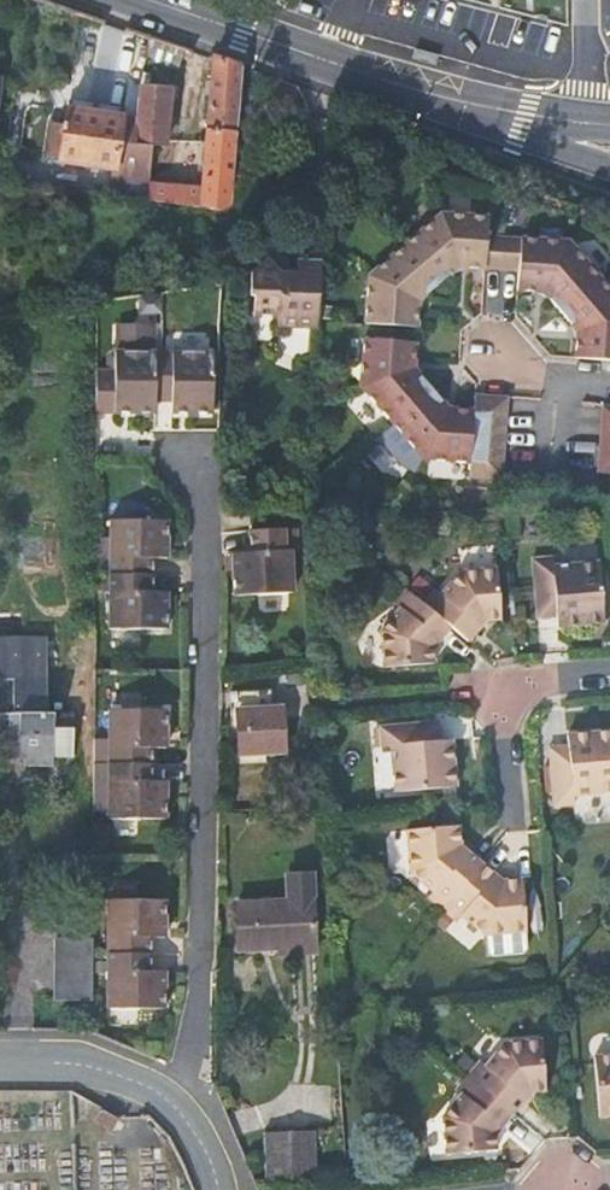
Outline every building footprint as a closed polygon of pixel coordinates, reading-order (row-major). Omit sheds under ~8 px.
[(179,67),(185,48),(151,36),(140,85),(141,86),(163,88),(163,80),(153,78),(154,59),(179,67)] [(204,188),(149,184),(149,202),(231,213),(241,67),(214,57),(204,188)] [(171,89),(163,88),(141,86),(139,122),(137,146),(149,147),(166,148),(171,89)] [(65,129),(61,160),(60,162),(116,169),(116,177),(149,182),(149,147),(137,146),(139,122),(67,111),(65,129)] [(49,158),(61,160),(65,129),(53,127),(49,158)] [(280,329),(318,332),(324,262),(328,199),(296,198),(293,264),(275,264),(263,258),(254,274),(253,297),(257,298),(256,318),(280,320),(280,329)] [(462,265),(446,213),(408,244),(441,283),(462,265)] [(492,234),(494,218),(446,213),(462,265),(505,269),(509,236),(492,234)] [(569,243),(509,236),(505,269),(522,271),(520,290),(546,293),(569,243)] [(601,279),(569,243),(546,293),(563,313),(601,279)] [(408,244),(371,274),(422,300),(441,283),(408,244)] [(371,274),(367,324),(419,328),(422,300),(371,274)] [(601,279),(563,313),(580,333),(609,322),(609,290),(601,279)] [(580,333),(578,359),(609,361),(609,322),(580,333)] [(418,344),(366,339),(362,386),(415,371),(418,344)] [(154,353),(117,352),(117,372),(95,372),(95,413),(154,414),(154,401),(154,353)] [(212,353),(154,353),(154,401),(170,402),(170,414),(211,414),(212,353)] [(432,391),(415,371),(362,386),(393,423),(432,391)] [(432,391),(393,423),(424,459),(449,411),(432,391)] [(503,482),(509,400),(476,397),(475,413),(472,463),(470,480),(503,482)] [(603,423),(599,473),(609,474),(609,407),(604,407),(603,423)] [(472,463),(475,413),(449,411),(424,459),(472,463)] [(167,521),(110,521),(110,575),(152,576),(152,559),(167,559),(167,521)] [(284,552),(283,530),(249,532),(250,553),(232,554),(232,559),(232,572),(234,596),(292,594),(290,552),(284,552)] [(554,556),(533,558),(536,596),(555,594),(557,616),(558,626),(605,622),(600,562),(555,566),(554,556)] [(493,566),(457,569),(438,592),(433,587),(421,602),(448,624),(466,639),(483,618),(498,616),(493,566)] [(152,576),(110,575),(109,630),(166,630),(166,611),(166,598),(166,593),(152,593),(152,576)] [(448,624),(421,602),(403,587),(391,601),(396,606),(378,628),(381,664),(432,661),(431,645),(448,624)] [(555,594),(536,596),(538,617),(557,616),(555,594)] [(47,638),(2,637),(2,680),(6,680),(6,692),(15,693),(15,715),(2,715),(2,736),(9,737),(10,760),(25,760),(25,765),(54,766),(54,759),(73,759),(73,716),(47,715),(47,638)] [(233,720),(259,718),(268,717),(274,717),(272,697),(232,701),(233,720)] [(166,712),(109,711),(108,766),(151,766),(151,749),(165,749),(166,712)] [(259,718),(233,720),(237,764),(282,760),(278,716),(274,717),(268,717),(259,718)] [(447,741),(425,742),(424,723),(386,726),(388,747),(398,746),(402,792),(462,787),(458,740),(447,741)] [(568,735),(569,746),(570,768),(551,769),(554,807),(575,805),(574,795),(609,792),(609,732),(568,735)] [(570,768),(569,746),(549,748),(551,769),(570,768)] [(151,783),(151,766),(108,766),(108,821),(164,821),(165,784),(151,783)] [(462,848),(461,827),(409,830),(411,872),(434,891),(429,896),(444,909),(482,864),(462,848)] [(522,880),(502,881),(482,864),(444,909),(458,921),(463,915),(484,933),(526,930),(522,880)] [(314,888),(290,888),(290,906),(238,906),(239,951),(239,952),(284,952),(285,958),(315,957),(314,888)] [(107,957),(150,957),(150,939),(164,939),(164,903),(108,902),(107,957)] [(57,1003),(92,1003),(92,942),(56,942),(57,1003)] [(150,974),(150,957),(107,957),(107,1012),(163,1012),(163,974),(150,974)] [(546,1091),(541,1040),(504,1044),(486,1066),(480,1061),(468,1076),(513,1113),(530,1093),(546,1091)] [(594,1058),(599,1118),(609,1117),(609,1056),(594,1058)] [(513,1113),(468,1076),(456,1090),(461,1095),(443,1117),(447,1153),(497,1149),(495,1134),(513,1113)] [(90,1103),(70,1092),(73,1123),(93,1122),(90,1103)] [(119,1119),(103,1111),(97,1124),(112,1132),(119,1119)] [(311,1131),(263,1132),(265,1182),(312,1181),(311,1131)]
